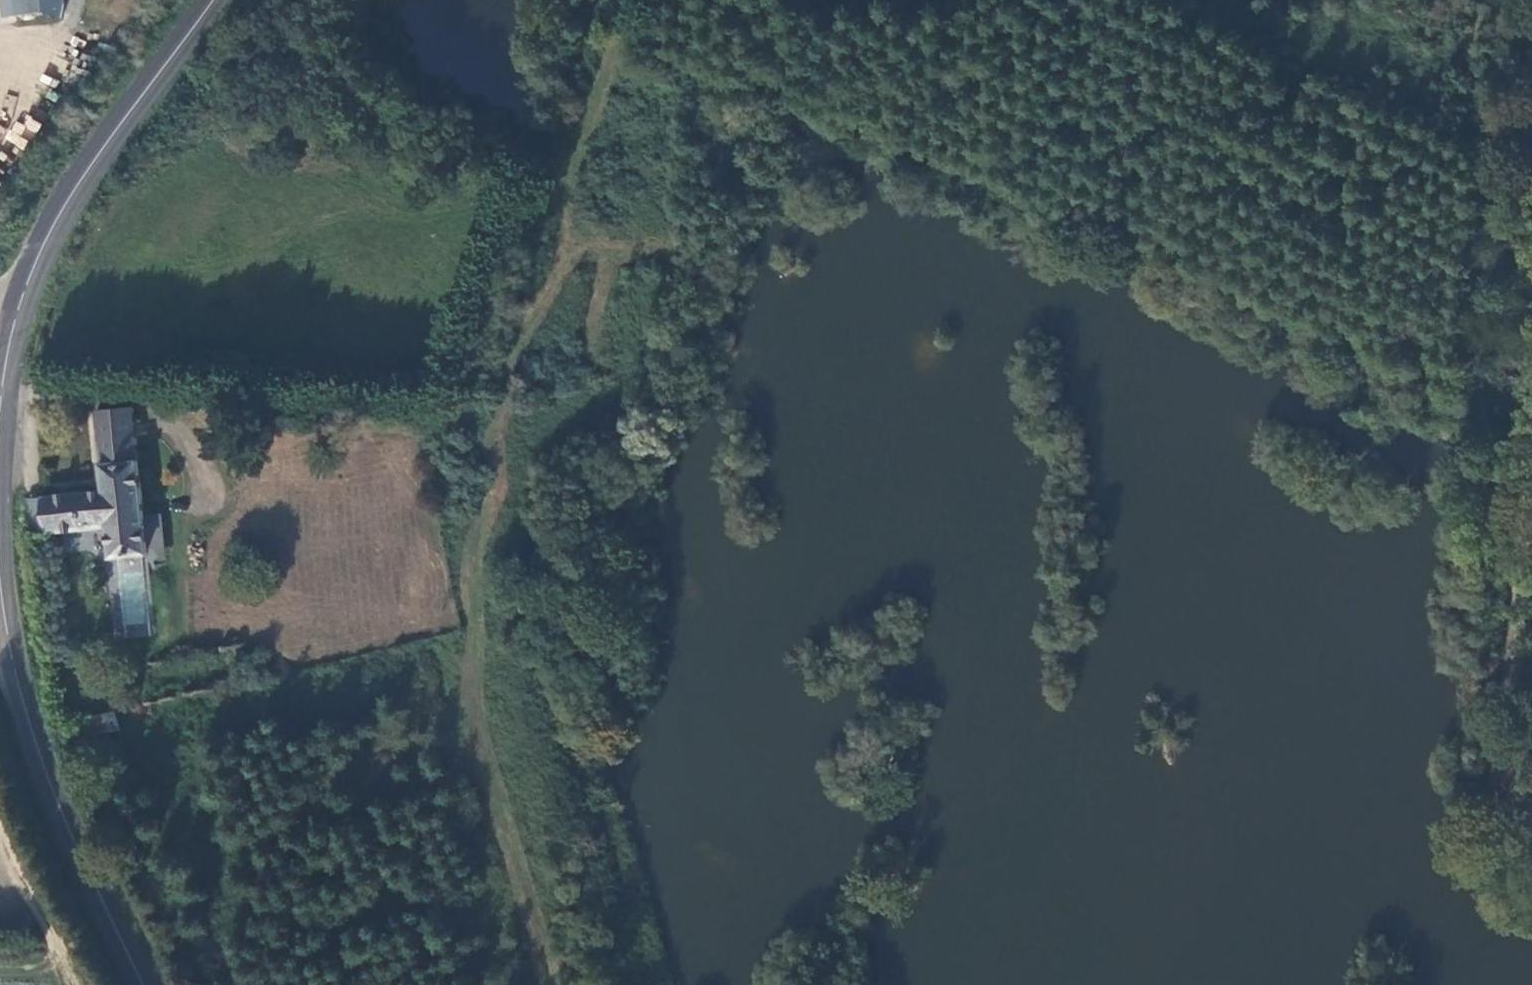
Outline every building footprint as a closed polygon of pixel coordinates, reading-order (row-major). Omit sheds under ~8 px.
[(37,0),(10,0),(11,13),(38,10),(37,0)] [(27,149),(39,121),(20,113),(8,141),(27,149)] [(104,483),(25,496),(28,526),(38,526),(41,531),(108,521),(113,553),(147,550),(131,400),(96,403),(104,483)] [(87,716),(89,733),(117,729),(115,713),(87,716)]
